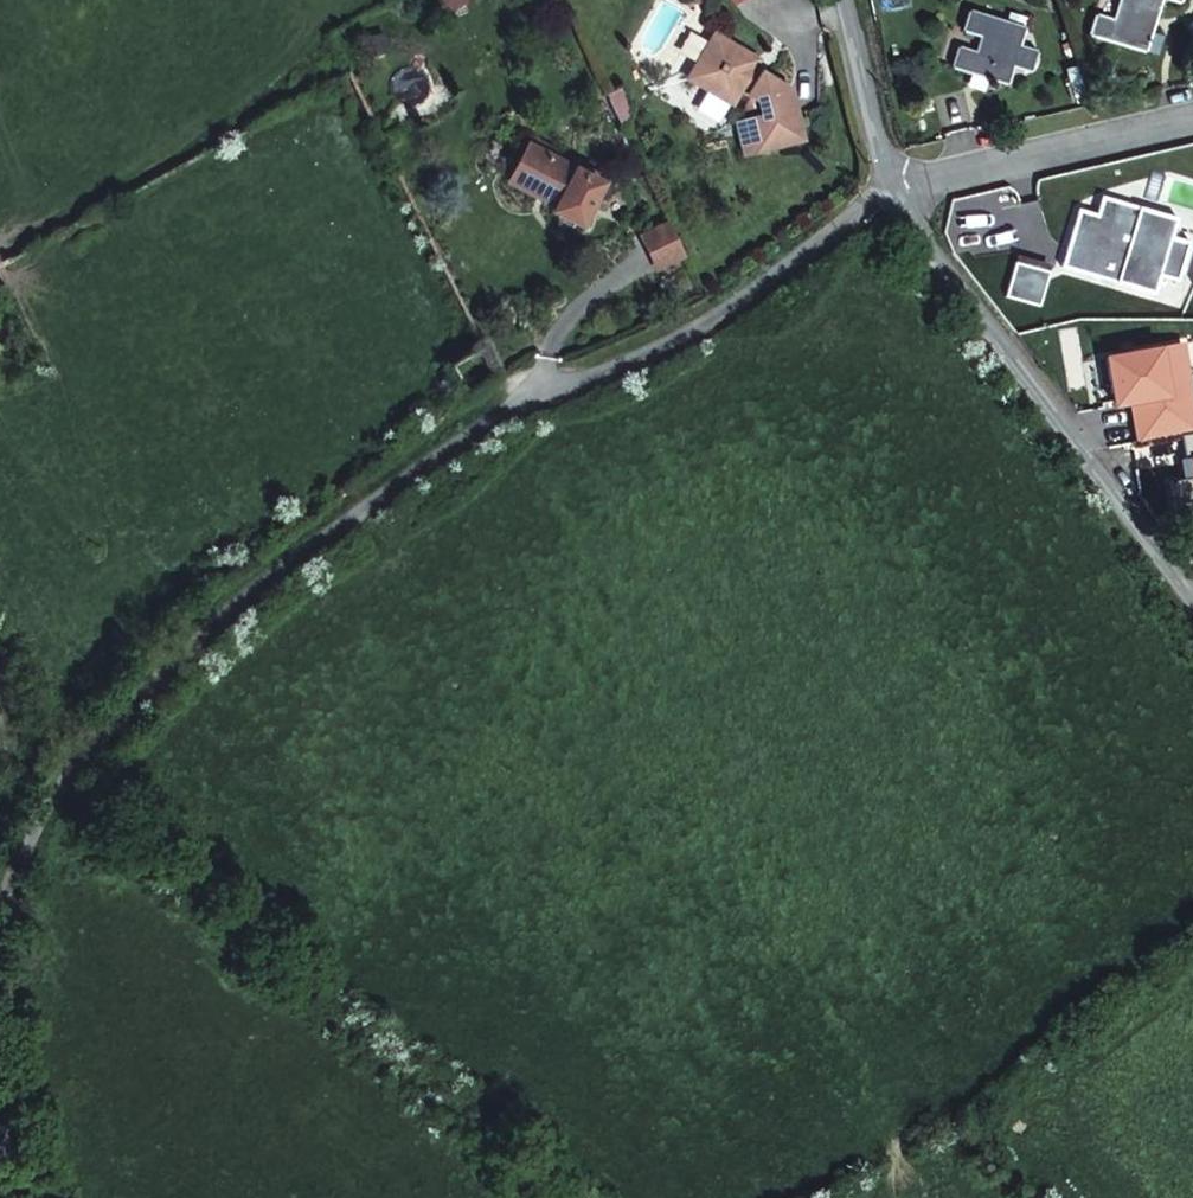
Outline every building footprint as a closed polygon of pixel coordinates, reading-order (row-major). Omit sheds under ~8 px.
[(972,0),(971,0),(967,18),(983,22),(979,42),(964,39),(960,57),(1012,68),(1017,50),(1022,31),(1028,13),(972,0)] [(1117,10),(1111,28),(1149,40),(1161,0),(1120,0),(1117,10)] [(1097,4),(1092,23),(1111,28),(1117,10),(1097,4)] [(1022,31),(1017,50),(1038,57),(1044,39),(1022,31)] [(764,72),(769,64),(726,35),(705,68),(746,96),(754,86),(776,97),(780,106),(748,114),(756,147),(815,134),(805,97),(764,72)] [(537,130),(515,172),(563,198),(560,203),(587,217),(612,171),(572,149),(546,135),(537,130)] [(1134,191),(1112,186),(1107,205),(1127,211),(1134,191)] [(1127,211),(1107,205),(1089,199),(1074,253),(1115,263),(1121,245),(1140,250),(1135,268),(1173,277),(1179,260),(1192,264),(1192,222),(1186,221),(1180,241),(1146,230),(1155,197),(1134,191),(1127,211)] [(692,246),(677,214),(651,229),(668,257),(692,246)] [(1115,263),(1135,268),(1140,250),(1121,245),(1115,263)] [(1147,386),(1139,375),(1125,386),(1168,446),(1192,428),(1192,401),(1192,400),(1192,370),(1185,360),(1147,386)]
